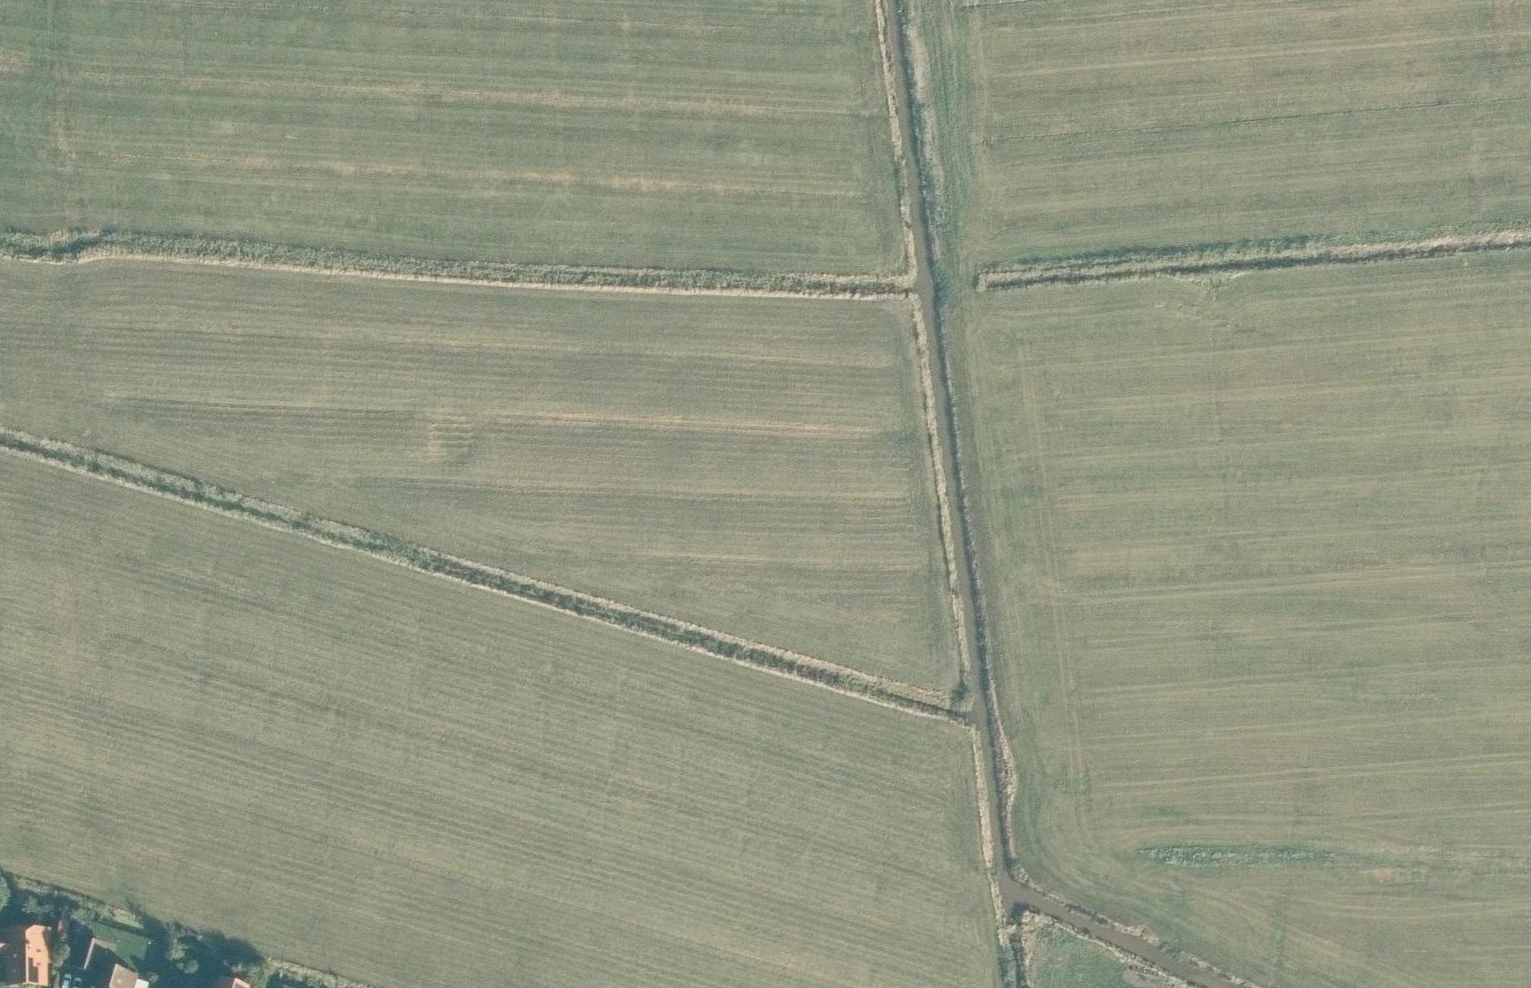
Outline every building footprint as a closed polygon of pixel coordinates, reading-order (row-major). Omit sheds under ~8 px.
[(49,981),(48,925),(10,925),(10,981),(49,981)] [(83,936),(73,968),(96,975),(92,987),(130,987),(135,974),(102,964),(108,943),(83,936)] [(221,975),(216,987),(249,987),(250,985),(221,975)]
